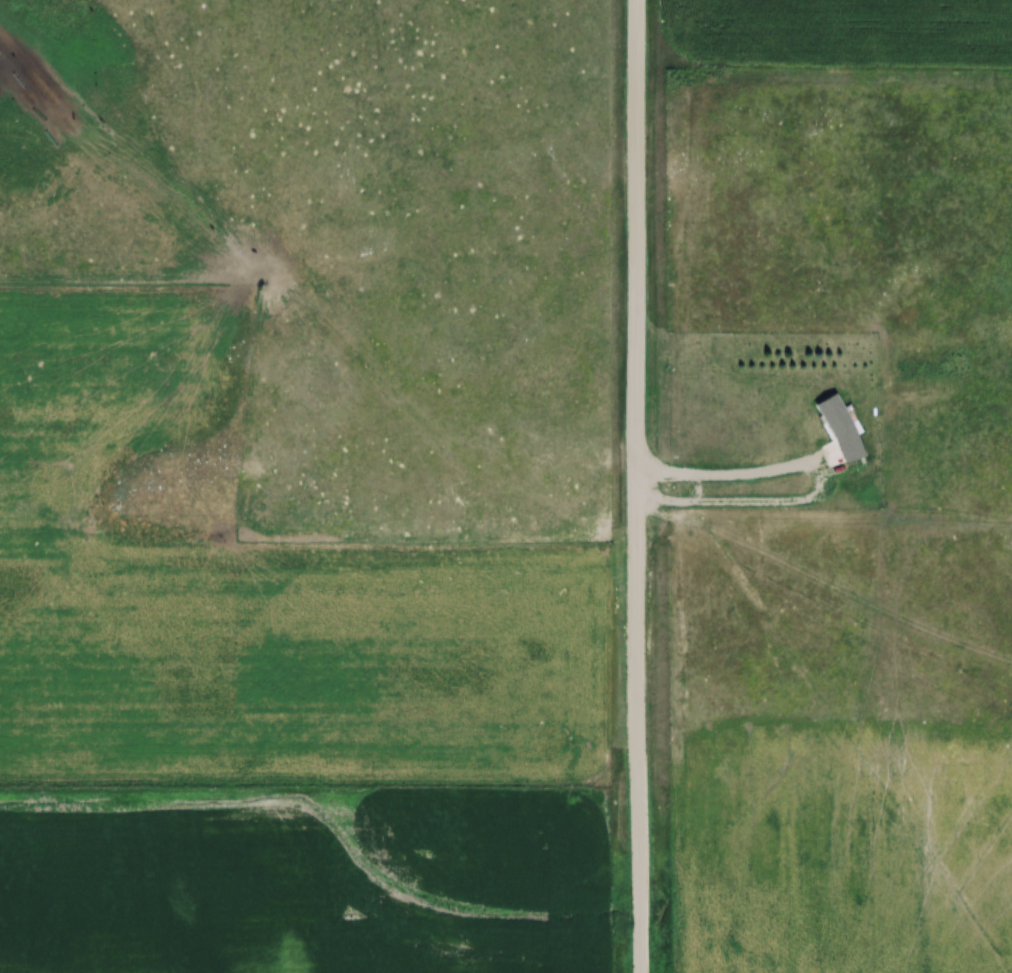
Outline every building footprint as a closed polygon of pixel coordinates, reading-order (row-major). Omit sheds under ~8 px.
[(814,405),(830,435),(851,423),(835,393),(814,405)]
